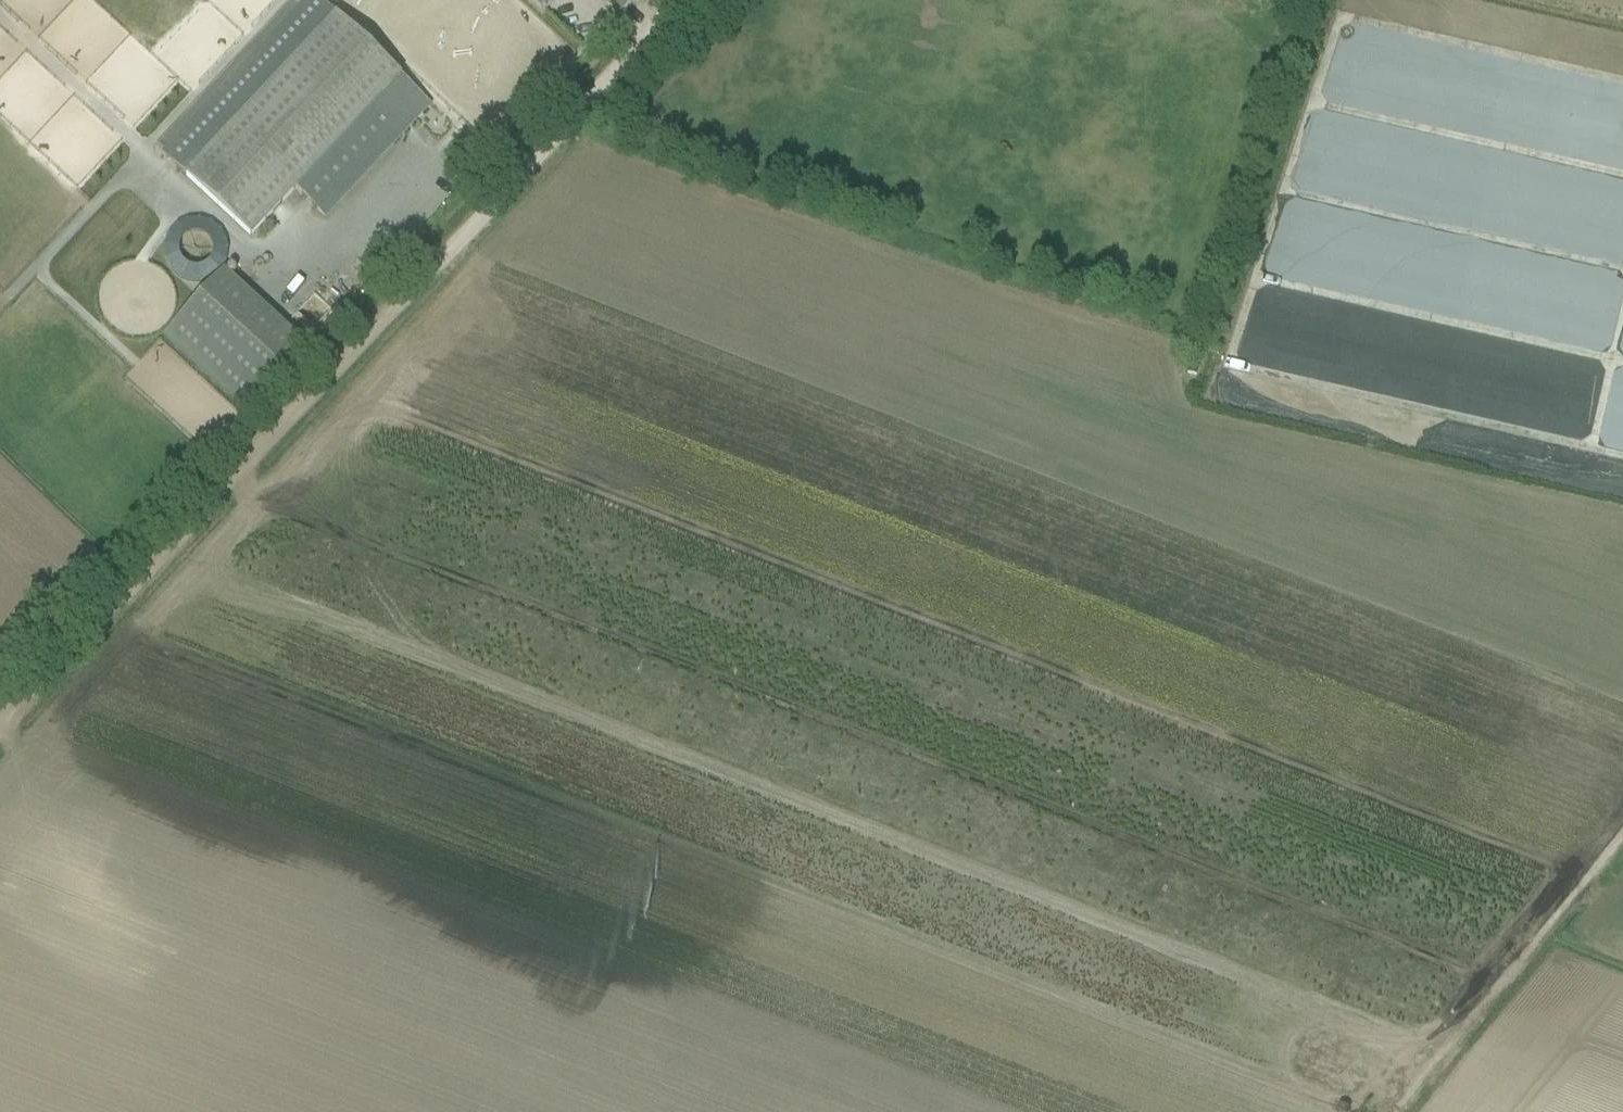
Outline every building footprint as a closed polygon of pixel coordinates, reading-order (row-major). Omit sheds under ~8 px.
[(429,105),(317,0),(295,0),(155,150),(250,238),(294,190),(324,218),(429,105)] [(540,9),(548,0),(530,0),(540,9)] [(620,12),(629,0),(605,0),(620,12)] [(163,336),(241,408),(301,344),(223,271),(163,336)]
